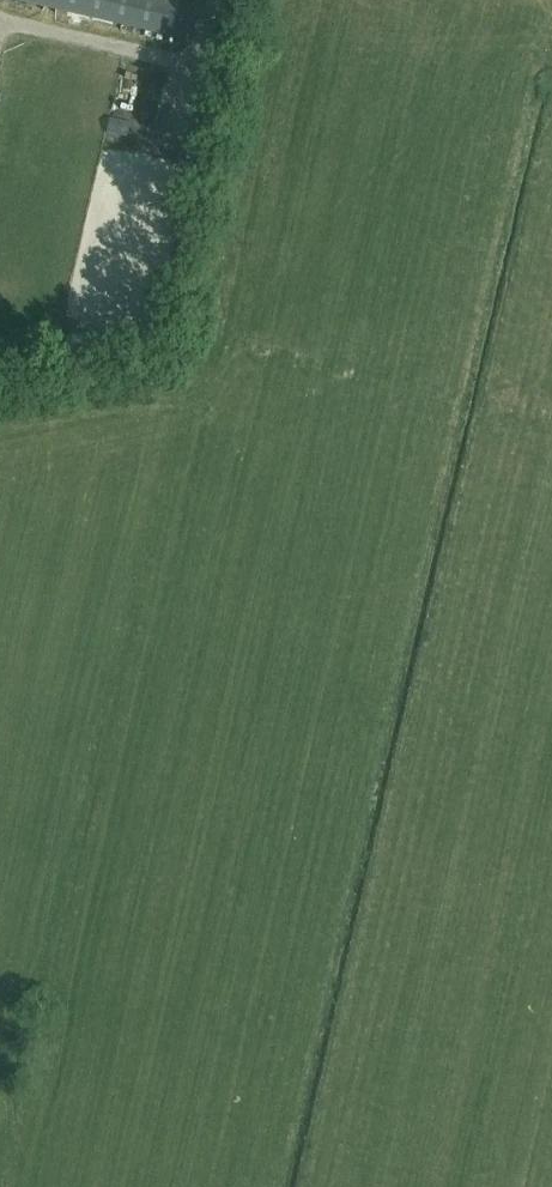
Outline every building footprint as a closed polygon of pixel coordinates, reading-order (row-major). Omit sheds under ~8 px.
[(184,37),(192,4),(175,0),(25,0),(184,37)]
